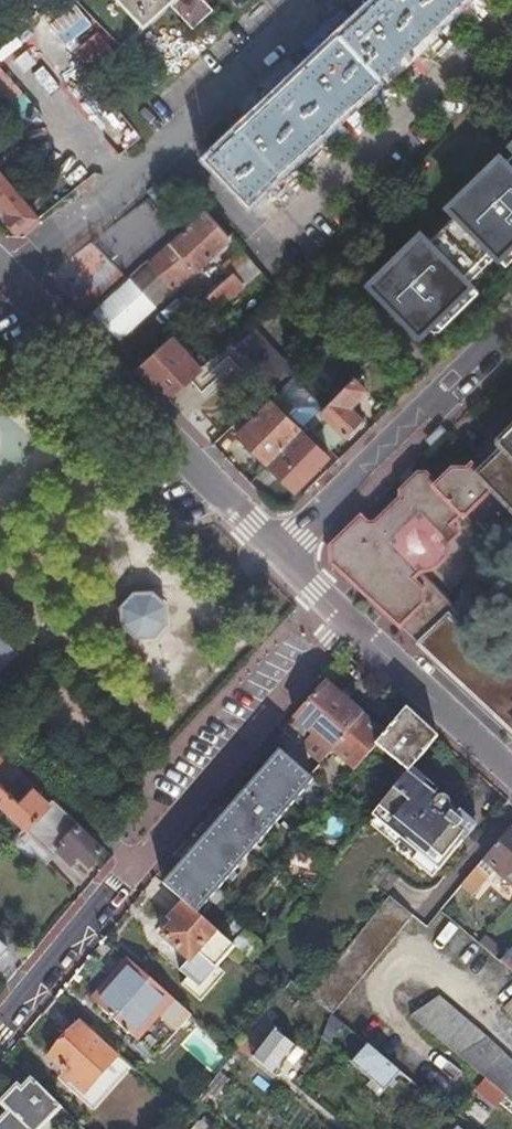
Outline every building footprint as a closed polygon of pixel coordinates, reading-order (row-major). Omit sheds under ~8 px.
[(146,22),(169,0),(125,0),(146,22)] [(193,27),(212,9),(203,0),(178,0),(172,6),(193,27)] [(443,14),(429,0),(374,0),(367,6),(362,2),(351,13),(356,17),(312,58),(307,53),(296,64),(300,69),(248,118),(244,113),(231,125),(236,130),(209,155),(248,198),(443,14)] [(443,14),(458,0),(429,0),(443,14)] [(475,264),(492,248),(507,263),(511,258),(511,156),(507,161),(500,156),(450,204),(458,212),(442,228),(475,264)] [(39,217),(0,170),(0,211),(15,230),(22,230),(39,217)] [(381,207),(374,199),(366,207),(373,215),(381,207)] [(172,288),(228,237),(204,210),(148,262),(172,288)] [(422,233),(371,283),(394,306),(390,310),(396,316),(400,312),(420,333),(434,320),(442,327),(479,291),(464,275),(475,264),(442,228),(429,241),(422,233)] [(240,265),(247,259),(240,250),(233,256),(240,265)] [(222,267),(230,275),(231,273),(240,265),(233,256),(222,267)] [(242,286),(258,272),(247,259),(240,265),(231,273),(242,286)] [(127,281),(152,307),(172,288),(148,262),(127,281)] [(210,315),(242,286),(231,273),(230,275),(199,303),(210,315)] [(87,318),(112,343),(122,340),(154,309),(152,307),(127,281),(95,311),(87,318)] [(233,350),(270,391),(290,372),(253,331),(233,350)] [(137,369),(168,400),(201,370),(171,338),(137,369)] [(330,359),(314,374),(330,389),(345,374),(330,359)] [(304,426),(330,451),(345,435),(348,438),(363,421),(349,406),(365,389),(352,377),(322,408),(304,426)] [(235,433),(267,465),(301,431),(300,430),(304,426),(322,408),(292,378),(270,400),(269,399),(235,433)] [(418,569),(432,566),(444,555),(448,540),(457,531),(449,522),(459,512),(461,514),(490,486),(511,508),(511,421),(494,438),(501,445),(490,456),(476,469),(469,461),(464,467),(449,466),(433,482),(424,472),(417,472),(408,481),(398,490),(397,498),(373,522),(365,521),(359,515),(329,544),(329,559),(496,716),(511,730),(511,667),(418,569)] [(301,431),(267,465),(295,492),(328,458),(301,431)] [(155,587),(134,588),(120,602),(121,623),(136,637),(156,637),(171,622),(170,601),(155,587)] [(17,653),(0,638),(0,671),(17,653)] [(325,681),(286,726),(305,743),(323,759),(310,775),(313,778),(333,796),(354,771),(357,768),(377,744),(386,734),(325,681)] [(402,776),(411,765),(437,733),(408,708),(386,734),(377,744),(402,766),(397,772),(402,776)] [(163,883),(184,901),(197,913),(313,778),(310,775),(280,749),(163,883)] [(375,809),(372,813),(402,837),(400,839),(403,841),(415,852),(417,850),(440,868),(443,864),(445,866),(464,844),(461,842),(474,827),(477,823),(460,809),(457,814),(449,807),(450,807),(450,806),(450,805),(450,804),(451,804),(451,803),(451,802),(451,801),(451,800),(450,800),(450,799),(450,798),(449,798),(449,797),(449,796),(448,796),(448,795),(447,795),(446,795),(446,794),(445,794),(444,794),(443,794),(443,793),(442,793),(441,793),(441,794),(440,794),(439,794),(438,794),(438,795),(437,795),(436,796),(433,793),(438,787),(427,778),(411,765),(402,776),(375,809)] [(338,793),(350,803),(366,784),(355,774),(338,793)] [(25,828),(49,802),(44,798),(34,788),(22,801),(0,781),(0,804),(6,810),(24,827),(25,828)] [(49,802),(53,798),(49,793),(44,798),(49,802)] [(68,811),(53,798),(49,802),(25,828),(24,827),(16,835),(45,863),(53,854),(54,855),(59,850),(73,862),(79,855),(88,864),(104,847),(78,822),(79,821),(68,811)] [(484,857),(511,882),(511,824),(484,857)] [(478,864),(461,883),(469,890),(486,871),(478,864)] [(390,893),(340,956),(362,975),(414,912),(390,893)] [(208,974),(233,944),(231,943),(218,931),(197,913),(184,901),(171,916),(175,920),(163,935),(189,959),(181,968),(189,976),(181,985),(198,1002),(216,982),(208,974)] [(233,944),(252,961),(264,946),(245,928),(231,943),(233,944)] [(511,973),(511,946),(499,961),(511,973)] [(340,956),(309,995),(331,1013),(362,975),(340,956)] [(155,1056),(191,1014),(138,966),(128,957),(107,980),(112,985),(97,1003),(155,1056)] [(92,998),(97,1003),(112,985),(107,980),(92,998)] [(408,1013),(488,1080),(511,1101),(511,1063),(505,1056),(484,1037),(437,997),(408,1013)] [(503,1008),(511,1017),(511,999),(503,1008)] [(269,1008),(262,1017),(269,1022),(276,1013),(269,1008)] [(249,1052),(274,1073),(286,1057),(295,1045),(269,1022),(262,1017),(240,1044),(249,1052)] [(83,1091),(117,1053),(81,1019),(48,1055),(69,1075),(68,1077),(83,1091)] [(349,1054),(358,1036),(330,1022),(321,1040),(349,1054)] [(205,1065),(217,1053),(194,1032),(182,1043),(205,1065)] [(376,1052),(365,1042),(350,1061),(383,1089),(398,1070),(376,1052)] [(240,1044),(236,1050),(245,1057),(249,1052),(240,1044)] [(295,1045),(286,1057),(292,1062),(301,1050),(295,1045)] [(28,1073),(0,1101),(0,1102),(9,1111),(0,1120),(0,1128),(39,1128),(52,1116),(61,1106),(59,1105),(28,1073)] [(433,1076),(425,1085),(448,1104),(456,1095),(433,1076)] [(0,1102),(0,1120),(9,1111),(0,1102)] [(61,1106),(52,1116),(55,1119),(61,1114),(65,1110),(61,1106)]
